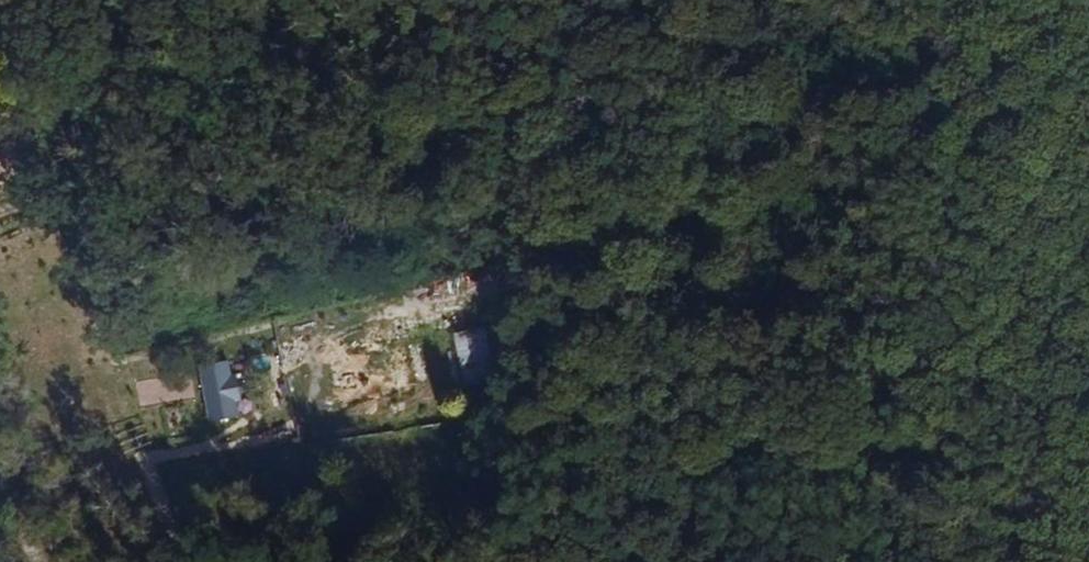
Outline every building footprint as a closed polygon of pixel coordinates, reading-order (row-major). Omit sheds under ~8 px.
[(460,381),(484,380),(481,330),(458,331),(460,381)] [(411,393),(402,348),(334,361),(343,406),(411,393)] [(231,377),(227,360),(201,365),(203,374),(198,375),(210,426),(242,419),(238,402),(243,401),(237,375),(231,377)]
